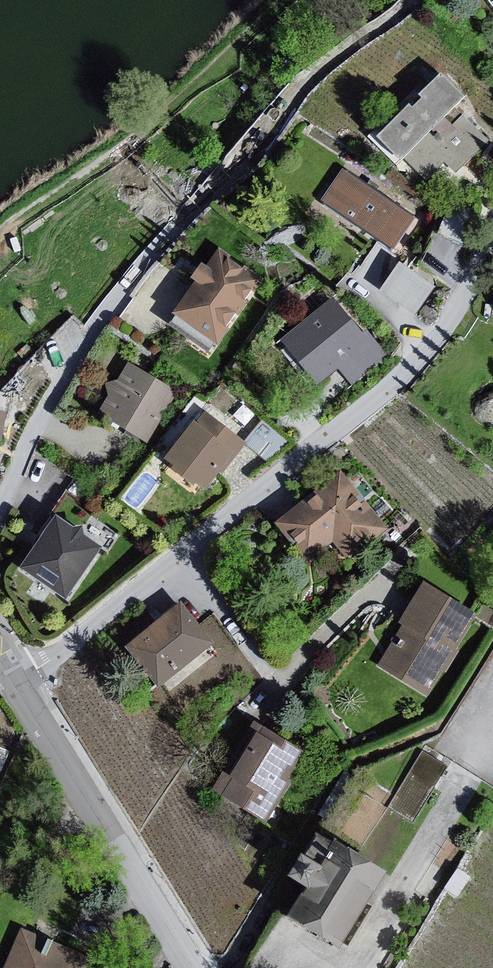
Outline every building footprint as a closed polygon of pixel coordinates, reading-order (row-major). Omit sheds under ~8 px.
[(467,102),(444,81),(421,102),(426,106),(418,114),(414,109),(382,143),(405,162),(467,102)] [(414,224),(338,174),(321,207),(394,256),(414,224)] [(259,282),(214,255),(175,320),(218,348),(259,282)] [(417,310),(437,281),(402,257),(382,286),(417,310)] [(336,305),(281,345),(315,391),(378,351),(336,305)] [(174,396),(127,368),(96,419),(142,448),(174,396)] [(241,449),(203,420),(165,468),(204,498),(241,449)] [(341,476),(276,529),(300,561),(316,550),(323,556),(334,548),(348,564),(385,531),(341,476)] [(103,549),(55,518),(22,569),(69,600),(103,549)] [(474,617),(423,587),(400,628),(403,631),(378,668),(425,701),(442,676),(445,678),(458,657),(456,653),(474,617)] [(180,603),(133,643),(166,681),(213,642),(180,603)] [(299,753),(262,730),(233,778),(226,774),(215,792),(258,819),(299,753)] [(0,748),(0,772),(9,752),(0,748)] [(432,749),(396,809),(422,824),(458,764),(432,749)] [(394,878),(317,836),(287,880),(309,891),(307,907),(304,934),(347,953),(394,878)] [(20,933),(6,967),(100,967),(102,962),(51,940),(43,957),(30,952),(30,938),(20,933)]
